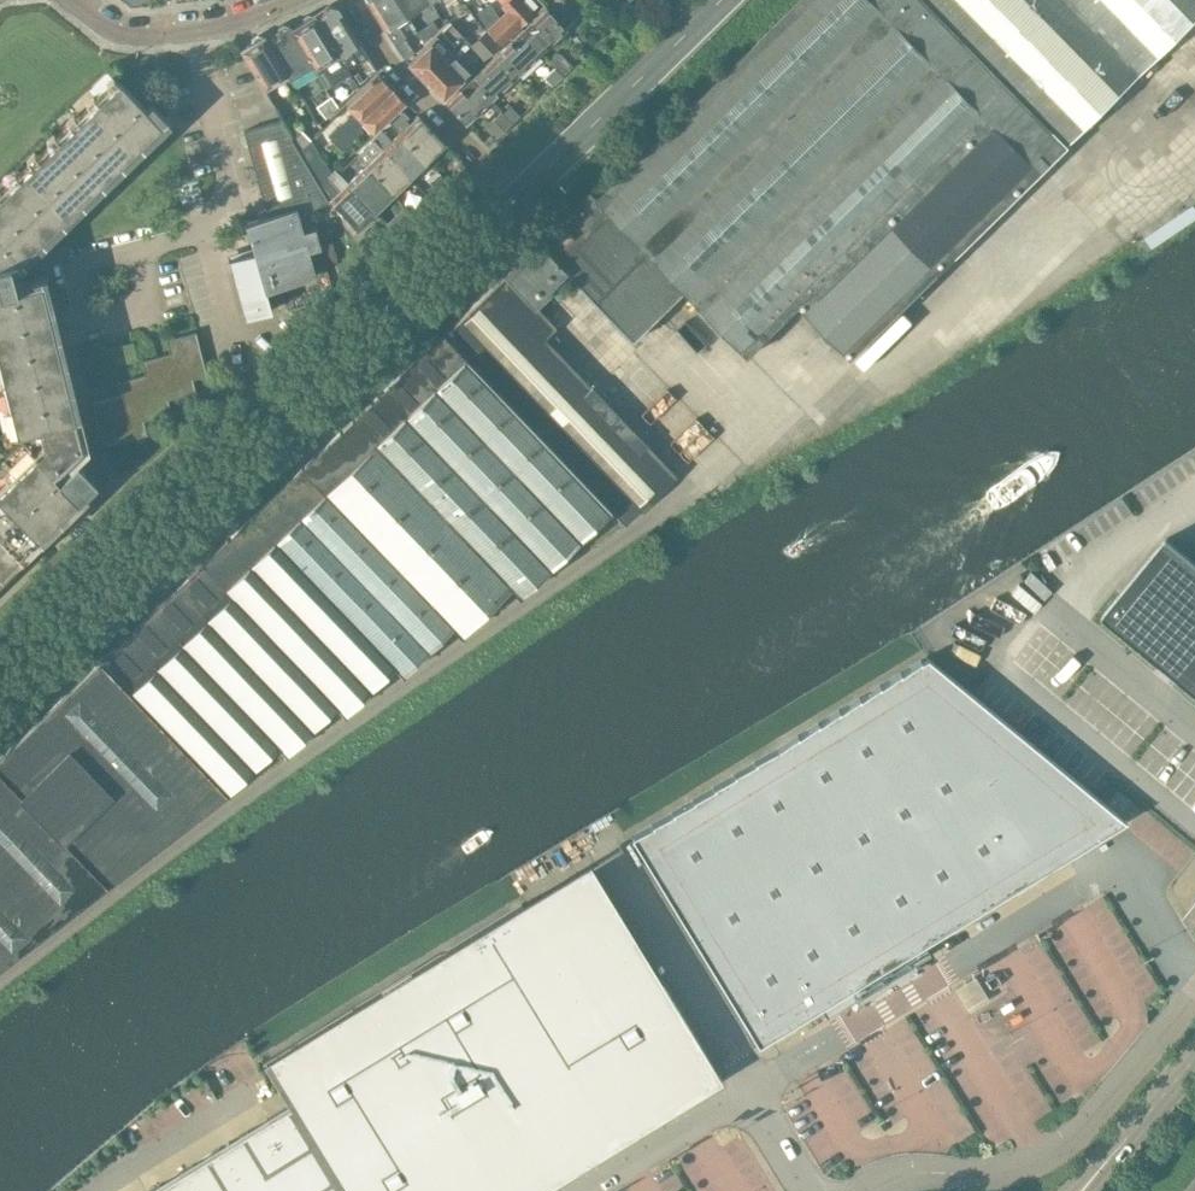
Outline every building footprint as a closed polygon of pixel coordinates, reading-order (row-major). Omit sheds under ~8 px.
[(598,199),(590,191),(0,763),(0,964),(244,775),(248,780),(288,753),(336,706),(343,714),(394,665),(402,674),(452,626),(460,635),(511,586),(520,595),(609,509),(623,524),(674,475),(548,344),(560,333),(534,306),(570,271),(635,338),(685,289),(749,355),(801,304),(852,356),(1194,20),(1194,0),(801,0),(598,199)] [(407,15),(398,0),(368,0),(394,42),(398,48),(405,58),(414,51),(397,23),(408,17),(407,15)] [(430,0),(398,0),(407,15),(430,1),(430,0)] [(508,11),(523,28),(537,15),(523,0),(510,0),(503,6),(508,11)] [(476,11),(488,29),(500,18),(490,2),(476,11)] [(338,6),(330,4),(315,13),(348,68),(368,56),(338,6)] [(546,7),(521,31),(540,52),(565,28),(546,7)] [(523,28),(508,11),(500,18),(488,29),(503,47),(523,28)] [(348,68),(315,13),(312,15),(309,15),(303,18),(302,21),(292,28),(314,66),(327,89),(341,81),(349,95),(359,86),(348,68)] [(433,21),(417,31),(424,41),(438,28),(433,21)] [(465,37),(453,23),(444,31),(457,45),(465,37)] [(314,66),(292,28),(290,24),(287,25),(284,25),(278,28),(277,31),(267,38),(266,39),(289,77),(290,80),(314,66)] [(503,47),(488,29),(472,44),(488,61),(503,47)] [(516,75),(540,52),(521,31),(496,54),(516,75)] [(266,39),(267,38),(264,34),(262,36),(258,35),(253,38),(252,41),(240,49),(248,62),(265,90),(289,77),(266,39)] [(425,80),(454,52),(438,35),(409,62),(425,80)] [(472,71),(454,52),(425,80),(443,99),(472,71)] [(561,52),(551,62),(561,74),(569,66),(566,63),(570,60),(561,52)] [(516,75),(496,54),(471,78),(491,98),(516,75)] [(561,74),(551,62),(540,72),(552,85),(563,75),(561,74)] [(344,134),(393,88),(379,74),(347,106),(355,114),(351,118),(350,116),(338,128),(344,134)] [(466,123),(491,98),(471,78),(447,102),(466,123)] [(150,133),(161,122),(120,80),(0,195),(0,366),(25,466),(0,490),(0,572),(96,480),(72,454),(82,444),(40,280),(15,284),(9,262),(16,260),(150,133)] [(373,132),(402,105),(406,101),(393,88),(344,134),(350,141),(362,129),(361,128),(365,124),(373,132)] [(324,116),(338,106),(331,95),(316,106),(324,116)] [(445,142),(418,114),(415,117),(410,123),(406,119),(409,117),(403,110),(391,122),(401,132),(428,160),(442,146),(445,142)] [(500,112),(484,127),(491,134),(484,141),(488,146),(511,124),(500,112)] [(281,122),(244,132),(268,215),(245,222),(257,264),(308,251),(320,247),(310,210),(329,199),(281,122)] [(344,134),(338,128),(337,127),(329,135),(336,142),(344,134)] [(383,130),(374,138),(384,148),(392,140),(383,130)] [(401,132),(392,140),(384,148),(411,177),(428,160),(401,132)] [(351,141),(350,141),(344,134),(336,142),(343,149),(351,141)] [(384,148),(374,138),(366,146),(375,156),(384,148)] [(322,156),(312,140),(301,151),(311,167),(322,156)] [(384,148),(375,156),(366,165),(393,193),(411,177),(384,148)] [(332,172),(322,156),(311,167),(320,183),(329,175),(332,172)] [(393,193),(366,165),(348,182),(376,210),(393,193)] [(376,210),(348,182),(331,198),(358,227),(376,210)] [(416,217),(405,206),(387,222),(398,234),(399,235),(416,218),(416,217)] [(316,276),(308,251),(257,264),(232,272),(245,318),(272,310),(266,290),(316,276)] [(207,375),(199,343),(196,331),(166,338),(170,352),(141,359),(145,372),(117,379),(121,393),(93,401),(104,445),(147,434),(143,419),(172,412),(168,398),(196,391),(193,378),(207,375)] [(115,365),(138,360),(133,341),(110,347),(115,365)] [(1166,537),(1103,614),(1194,689),(1194,560),(1166,537)] [(921,661),(920,660),(631,837),(757,1044),(757,1045),(821,1006),(827,1017),(914,964),(930,954),(923,944),(1126,820),(1125,819),(1124,819),(1100,799),(971,693),(927,657),(921,661)] [(665,985),(591,855),(522,903),(565,975),(665,985)] [(716,1070),(665,985),(565,975),(522,903),(330,1020),(263,1062),(289,1105),(272,1115),(318,1190),(539,1190),(722,1079),(716,1070)] [(1194,926),(1194,903),(1183,918),(1194,927),(1194,926)] [(214,1151),(238,1190),(318,1190),(272,1115),(214,1151)] [(214,1151),(148,1190),(238,1190),(214,1151)]
